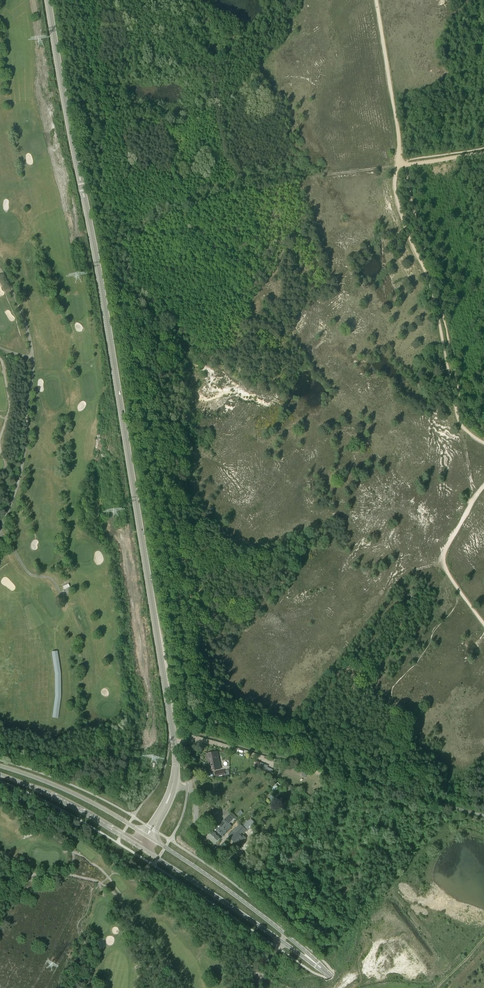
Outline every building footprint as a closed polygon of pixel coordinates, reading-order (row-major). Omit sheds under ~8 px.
[(209,771),(221,769),(218,752),(206,754),(209,771)] [(260,762),(259,768),(266,771),(268,766),(260,762)] [(237,818),(243,813),(241,810),(237,813),(238,814),(236,816),(232,813),(224,821),(223,820),(206,836),(214,844),(224,836),(223,835),(232,826),(231,825),(235,822),(234,820),(237,817),(237,818)] [(251,819),(242,826),(231,839),(233,841),(232,842),(235,845),(236,844),(238,846),(243,840),(243,841),(244,840),(246,838),(243,835),(242,837),(240,835),(242,833),(243,834),(246,831),(247,831),(255,823),(251,819)] [(230,838),(231,839),(242,826),(240,824),(228,835),(230,838)]
